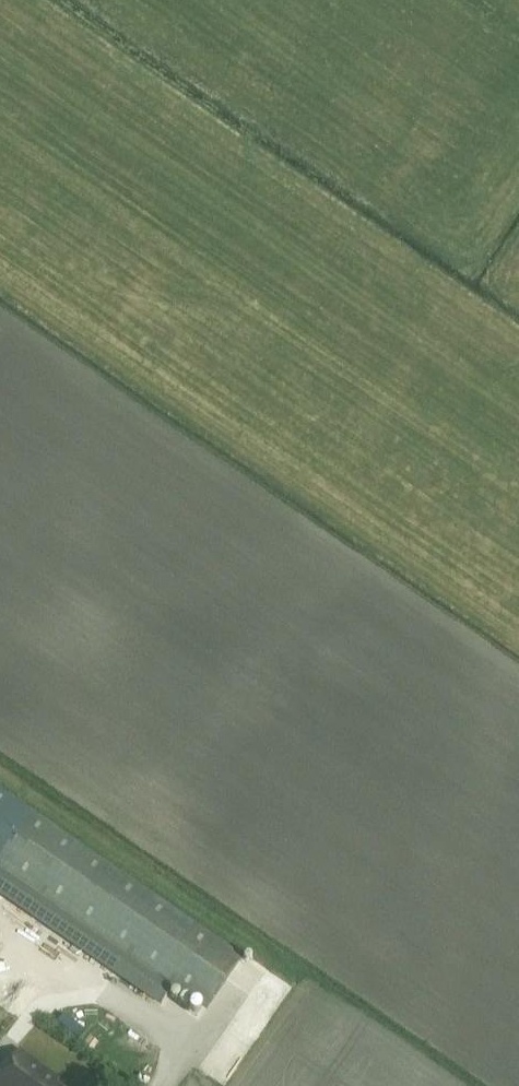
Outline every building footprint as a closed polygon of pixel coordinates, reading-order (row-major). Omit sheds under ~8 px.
[(242,956),(0,790),(0,892),(162,1003),(174,985),(207,1008),(242,956)] [(253,994),(208,1071),(233,1085),(235,1085),(294,986),(245,957),(231,981),(253,994)] [(55,1085),(58,1081),(19,1052),(0,1077),(0,1085),(55,1085)]
